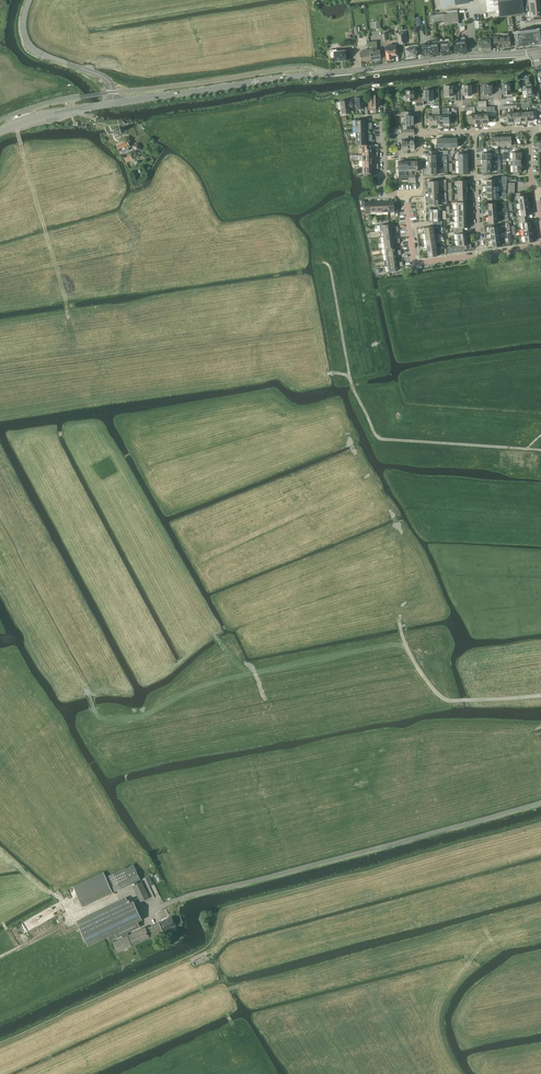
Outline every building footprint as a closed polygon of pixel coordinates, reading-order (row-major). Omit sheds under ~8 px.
[(500,17),(525,13),(523,0),(497,0),(500,17)] [(540,0),(524,0),(525,6),(529,6),(530,20),(540,18),(540,6),(540,0)] [(450,24),(458,23),(459,23),(458,12),(443,14),(430,15),(431,22),(444,21),(444,25),(450,24)] [(475,29),(483,28),(482,20),(474,21),(475,29)] [(519,46),(519,45),(523,45),(526,45),(526,44),(530,44),(534,43),(534,44),(537,44),(537,45),(539,44),(540,43),(540,27),(537,28),(537,30),(514,33),(515,38),(516,46),(519,46)] [(398,45),(406,44),(404,32),(397,33),(398,45)] [(510,47),(509,36),(499,37),(498,36),(493,36),(494,46),(499,45),(499,48),(506,47),(507,47),(509,47),(510,47)] [(453,42),(454,52),(467,50),(466,37),(460,38),(460,41),(453,42)] [(491,50),(490,39),(478,40),(479,48),(482,48),(482,50),(491,50)] [(369,42),(370,49),(371,59),(381,58),(380,49),(377,50),(377,48),(376,41),(369,42)] [(435,42),(435,43),(430,44),(431,50),(432,50),(432,54),(439,53),(438,42),(435,42)] [(440,43),(441,53),(449,52),(450,52),(449,46),(449,42),(447,43),(440,43)] [(423,55),(432,54),(432,50),(431,50),(430,44),(426,44),(422,44),(423,55)] [(386,50),(385,50),(387,60),(392,59),(392,56),(398,55),(397,49),(396,49),(395,45),(385,46),(386,50)] [(405,49),(407,57),(418,56),(417,55),(420,55),(419,49),(417,49),(416,47),(405,49)] [(361,61),(371,59),(370,49),(363,50),(363,51),(360,52),(361,61)] [(335,61),(347,59),(346,51),(334,52),(335,61)] [(528,101),(528,104),(530,104),(532,104),(531,98),(532,98),(533,97),(534,96),(534,95),(535,94),(533,84),(531,84),(530,74),(525,75),(527,85),(525,85),(527,94),(527,96),(528,101)] [(494,94),(494,99),(497,99),(497,91),(494,92),(494,90),(492,90),(492,84),(484,84),(484,95),(492,94),(494,94)] [(501,91),(497,91),(497,99),(501,99),(501,94),(503,94),(511,94),(511,84),(502,84),(502,90),(501,90),(501,91)] [(455,95),(455,100),(459,100),(458,92),(455,92),(455,91),(453,91),(453,85),(445,85),(445,96),(453,95),(455,95)] [(462,92),(458,92),(459,100),(462,100),(462,95),(472,95),(472,85),(463,85),(463,91),(462,91),(462,92)] [(416,101),(416,105),(420,105),(419,97),(416,97),(416,96),(415,96),(414,90),(408,90),(404,90),(404,95),(405,95),(406,101),(416,101)] [(423,97),(419,97),(420,105),(423,105),(423,100),(433,100),(433,90),(424,90),(424,96),(423,96),(423,97)] [(369,109),(372,109),(372,106),(378,106),(378,104),(382,104),(381,94),(370,95),(371,102),(368,102),(369,109)] [(364,100),(367,99),(367,97),(363,97),(356,97),(356,108),(364,108),(364,100)] [(349,108),(353,108),(352,100),(348,101),(348,100),(340,101),(342,113),(350,112),(349,108)] [(509,108),(510,113),(507,113),(507,117),(507,122),(514,121),(513,113),(514,113),(513,108),(513,105),(502,106),(502,109),(509,108)] [(469,114),(469,123),(476,123),(475,114),(475,110),(475,107),(464,107),(464,110),(472,110),(472,114),(469,114)] [(430,122),(430,124),(436,124),(436,108),(432,108),(432,115),(430,116),(430,115),(426,115),(426,122),(430,122)] [(404,112),(404,117),(406,117),(406,125),(403,125),(403,129),(411,129),(411,125),(414,125),(414,115),(412,115),(412,111),(404,112)] [(123,133),(119,126),(112,130),(115,137),(123,133)] [(511,138),(511,136),(504,136),(505,146),(511,145),(515,145),(515,138),(511,138)] [(487,140),(488,146),(498,146),(498,137),(491,137),(491,140),(487,140)] [(130,147),(127,141),(117,145),(119,151),(122,150),(123,153),(129,150),(128,148),(130,147)] [(135,151),(141,149),(138,143),(133,145),(135,151)] [(360,149),(362,149),(362,155),(378,154),(378,152),(372,152),(372,148),(371,148),(371,144),(363,145),(360,145),(360,149)] [(428,160),(437,159),(437,154),(437,150),(430,151),(431,154),(428,154),(428,157),(428,160)] [(399,180),(409,180),(408,161),(402,161),(402,170),(405,170),(405,175),(399,175),(399,180)] [(417,161),(415,161),(408,161),(409,180),(409,183),(415,182),(415,180),(415,174),(412,174),(412,170),(415,170),(416,171),(418,171),(417,161)] [(522,171),(522,165),(512,165),(513,174),(520,174),(520,171),(522,171)] [(373,169),(378,168),(378,166),(363,166),(363,172),(364,172),(364,176),(372,176),(372,172),(373,172),(373,169)] [(516,193),(517,198),(519,198),(519,202),(528,201),(528,195),(524,195),(523,192),(516,193)] [(364,206),(364,212),(370,212),(370,202),(364,202),(364,201),(361,201),(361,206),(364,206)] [(394,203),(394,201),(388,202),(388,211),(394,211),(394,213),(398,213),(397,203),(394,203)] [(456,209),(457,209),(457,210),(470,209),(470,207),(467,207),(467,203),(467,201),(457,202),(457,204),(456,204),(456,206),(456,209)] [(521,216),(519,216),(520,219),(527,218),(527,215),(530,214),(529,208),(520,209),(521,216)] [(528,221),(527,218),(520,219),(520,223),(522,222),(523,229),(532,227),(533,227),(533,224),(532,224),(531,221),(528,221)] [(470,223),(470,221),(457,221),(454,221),(454,228),(453,228),(454,231),(463,230),(462,227),(468,227),(468,223),(470,223)] [(454,234),(456,234),(457,240),(470,238),(470,236),(467,236),(467,232),(463,233),(463,230),(454,231),(454,234)] [(534,241),(533,234),(524,235),(525,242),(534,241)] [(470,240),(470,238),(457,240),(458,246),(460,245),(464,245),(464,249),(469,248),(472,248),(471,243),(468,244),(468,240),(470,240)] [(101,897),(141,879),(134,864),(106,877),(104,872),(73,886),(83,906),(101,897)] [(140,902),(149,897),(142,881),(133,886),(140,902)] [(129,903),(127,897),(77,920),(88,944),(114,931),(117,936),(121,934),(123,937),(114,942),(118,952),(150,937),(151,938),(164,932),(159,922),(146,928),(145,927),(129,934),(127,931),(140,926),(137,920),(142,918),(134,901),(129,903)] [(161,921),(165,930),(172,927),(173,930),(177,928),(172,916),(167,918),(161,921)] [(205,953),(191,961),(195,967),(209,960),(205,953)]
